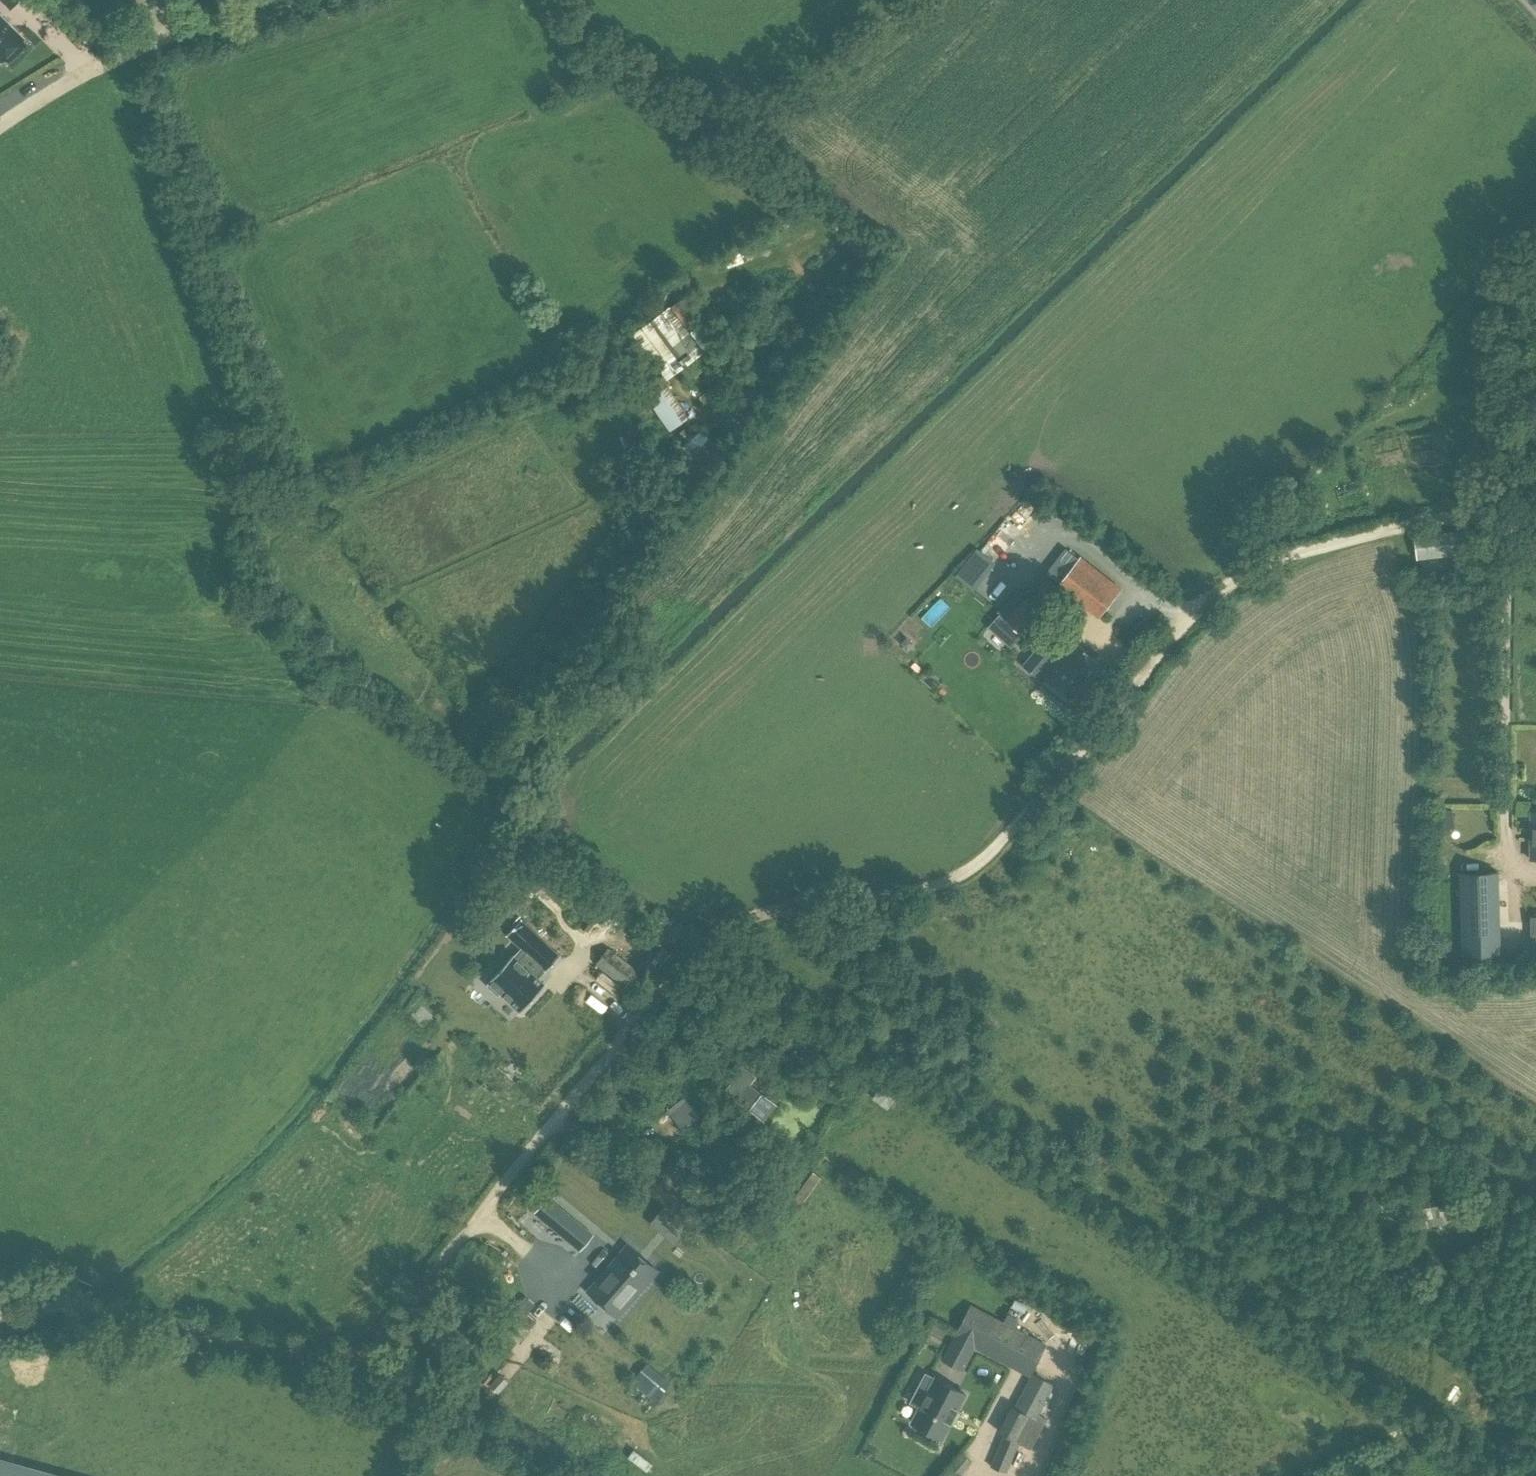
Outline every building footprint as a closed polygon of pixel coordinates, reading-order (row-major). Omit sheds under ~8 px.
[(11,8),(19,0),(2,0),(11,8)] [(2,62),(24,39),(0,14),(0,60),(2,62)] [(687,298),(621,346),(656,397),(654,399),(677,433),(698,418),(675,384),(724,345),(713,333),(726,322),(718,311),(704,321),(687,298)] [(717,384),(700,398),(711,411),(727,397),(717,384)] [(688,463),(670,478),(684,496),(720,464),(718,461),(724,455),(700,430),(677,450),(688,463)] [(1476,531),(1414,538),(1417,560),(1478,553),(1476,531)] [(985,549),(976,564),(960,555),(949,574),(994,601),(1010,573),(994,564),(998,556),(985,549)] [(1071,555),(1054,576),(1062,582),(1059,586),(1100,618),(1121,592),(1080,559),(1078,561),(1071,555)] [(1026,602),(1007,623),(1022,636),(1041,615),(1026,602)] [(1044,654),(1032,669),(1076,705),(1104,670),(1075,646),(1061,662),(1058,660),(1055,663),(1044,654)] [(1460,880),(1462,960),(1501,959),(1499,878),(1460,880)] [(492,929),(516,952),(550,915),(537,903),(521,921),(509,910),(492,929)] [(657,958),(628,931),(603,957),(632,985),(657,958)] [(501,991),(521,1010),(545,985),(536,976),(545,966),(527,950),(518,960),(513,955),(489,980),(492,983),(489,985),(498,993),(501,991)] [(550,1198),(536,1216),(575,1247),(589,1229),(550,1198)] [(1467,1199),(1414,1213),(1419,1231),(1472,1218),(1467,1199)] [(518,1221),(486,1251),(508,1274),(540,1245),(518,1221)] [(657,1277),(625,1252),(595,1290),(626,1315),(657,1277)] [(520,1310),(528,1304),(522,1297),(494,1320),(503,1331),(495,1337),(499,1341),(527,1319),(520,1310)] [(1041,1346),(967,1310),(942,1360),(962,1370),(974,1345),(1028,1372),(1041,1346)] [(544,1362),(538,1373),(549,1379),(556,1368),(544,1362)] [(1030,1415),(1049,1378),(1033,1367),(986,1461),(1008,1472),(1021,1445),(1031,1449),(1044,1424),(1030,1415)] [(944,1439),(966,1394),(935,1379),(913,1423),(944,1439)] [(408,1445),(406,1453),(420,1457),(422,1448),(408,1445)] [(0,1464),(0,1475),(41,1475),(0,1464)]
